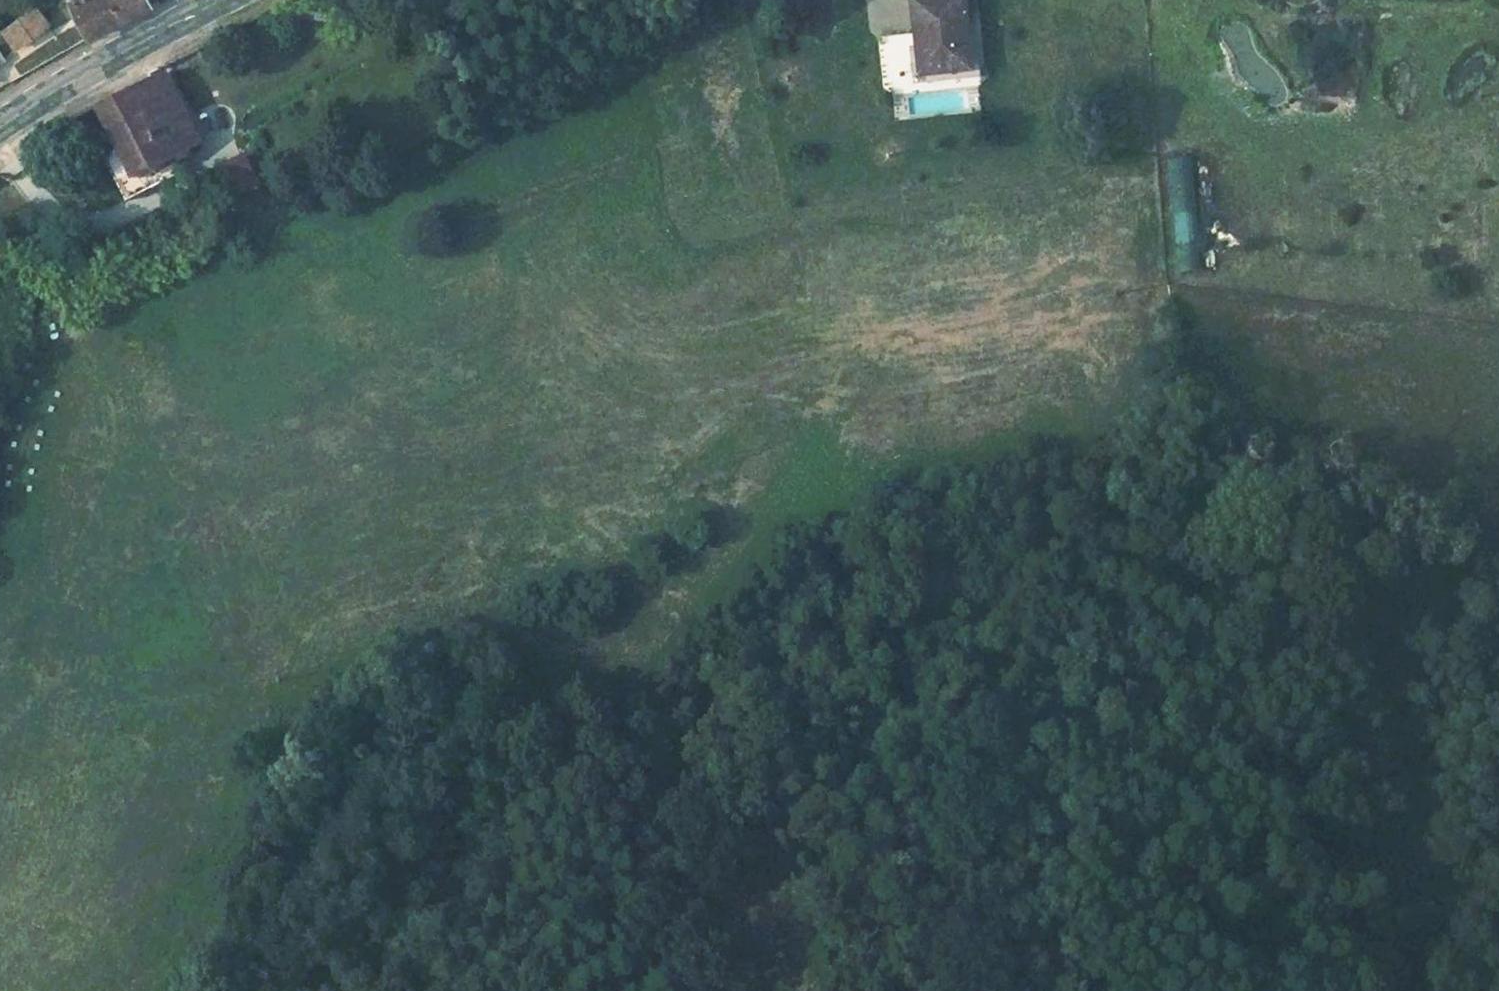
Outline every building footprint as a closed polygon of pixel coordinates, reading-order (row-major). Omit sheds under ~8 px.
[(70,4),(87,40),(119,24),(107,0),(78,0),(70,4)] [(119,24),(148,8),(144,0),(107,0),(119,24)] [(963,0),(912,0),(920,73),(970,69),(963,0)] [(35,5),(19,17),(33,35),(49,22),(35,5)] [(19,17),(3,29),(17,48),(33,35),(19,17)] [(163,68),(98,105),(137,176),(177,157),(204,143),(188,115),(184,107),(163,68)] [(121,147),(105,156),(128,199),(184,172),(177,157),(137,176),(121,147)] [(239,158),(211,173),(223,195),(251,179),(239,158)]
